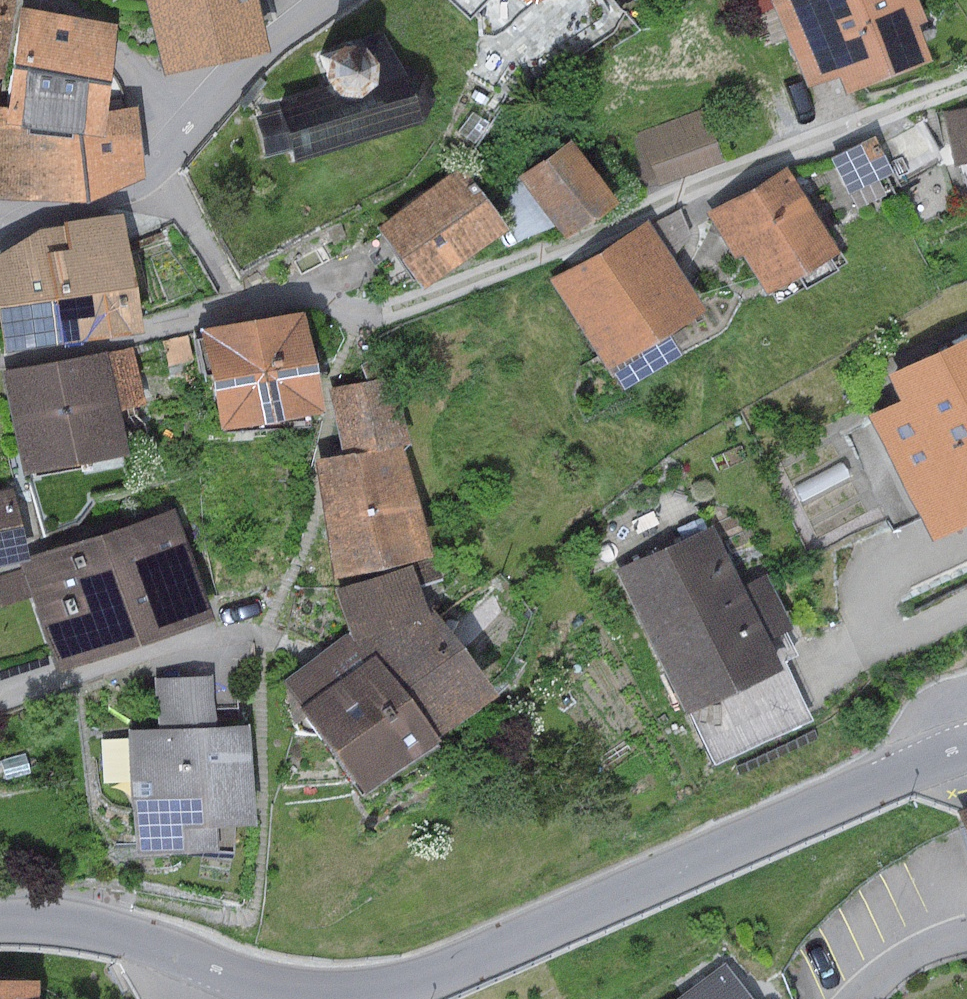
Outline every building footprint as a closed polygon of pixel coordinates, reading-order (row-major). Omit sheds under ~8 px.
[(12,0),(0,0),(0,64),(12,0)] [(158,72),(262,49),(251,0),(142,0),(158,72)] [(805,86),(836,74),(843,93),(928,61),(913,23),(923,20),(915,0),(771,0),(805,86)] [(114,23),(20,9),(5,107),(3,120),(75,131),(97,135),(101,110),(114,23)] [(404,62),(368,72),(366,52),(350,39),(330,41),(317,56),(319,77),(328,84),(276,99),(279,110),(254,117),(265,154),(288,147),(292,158),(421,121),(431,98),(426,82),(408,72),(404,62)] [(75,131),(84,201),(142,178),(135,106),(101,110),(97,135),(75,131)] [(75,131),(3,120),(5,107),(0,107),(0,200),(84,201),(75,131)] [(942,114),(954,166),(966,163),(966,108),(942,114)] [(702,110),(639,134),(658,185),(721,162),(702,110)] [(942,157),(922,122),(882,145),(902,180),(942,157)] [(873,137),(829,158),(846,194),(890,173),(873,137)] [(568,139),(516,175),(559,237),(611,200),(568,139)] [(786,165),(706,212),(733,257),(740,252),(763,291),(835,249),(786,165)] [(459,168),(379,226),(422,285),(502,227),(459,168)] [(37,228),(0,251),(0,349),(139,330),(120,214),(37,228)] [(646,222),(551,280),(605,368),(700,309),(646,222)] [(301,311),(199,329),(216,429),(318,411),(301,311)] [(867,414),(928,540),(966,521),(966,335),(886,374),(899,399),(867,414)] [(13,428),(117,408),(143,404),(132,347),(2,371),(13,428)] [(393,377),(329,390),(341,455),(402,443),(406,443),(393,377)] [(117,408),(13,428),(21,473),(126,453),(117,408)] [(341,455),(314,461),(336,574),(424,557),(402,443),(341,455)] [(0,490),(0,563),(24,558),(9,488),(0,490)] [(19,561),(22,568),(0,575),(0,606),(30,596),(55,670),(209,617),(172,509),(19,561)] [(713,526),(617,570),(681,710),(777,666),(764,639),(790,627),(760,560),(734,571),(713,526)] [(350,629),(426,603),(411,564),(336,588),(350,629)] [(426,603),(350,629),(429,738),(493,693),(426,603)] [(429,738),(350,629),(279,681),(362,794),(433,742),(429,738)] [(155,678),(158,729),(211,728),(218,728),(215,674),(155,678)] [(218,728),(211,728),(216,829),(258,826),(253,725),(218,728)] [(217,853),(216,829),(211,728),(158,729),(129,730),(136,857),(217,853)] [(723,963),(675,998),(750,998),(723,963)] [(0,978),(0,998),(36,998),(36,979),(0,978)]
